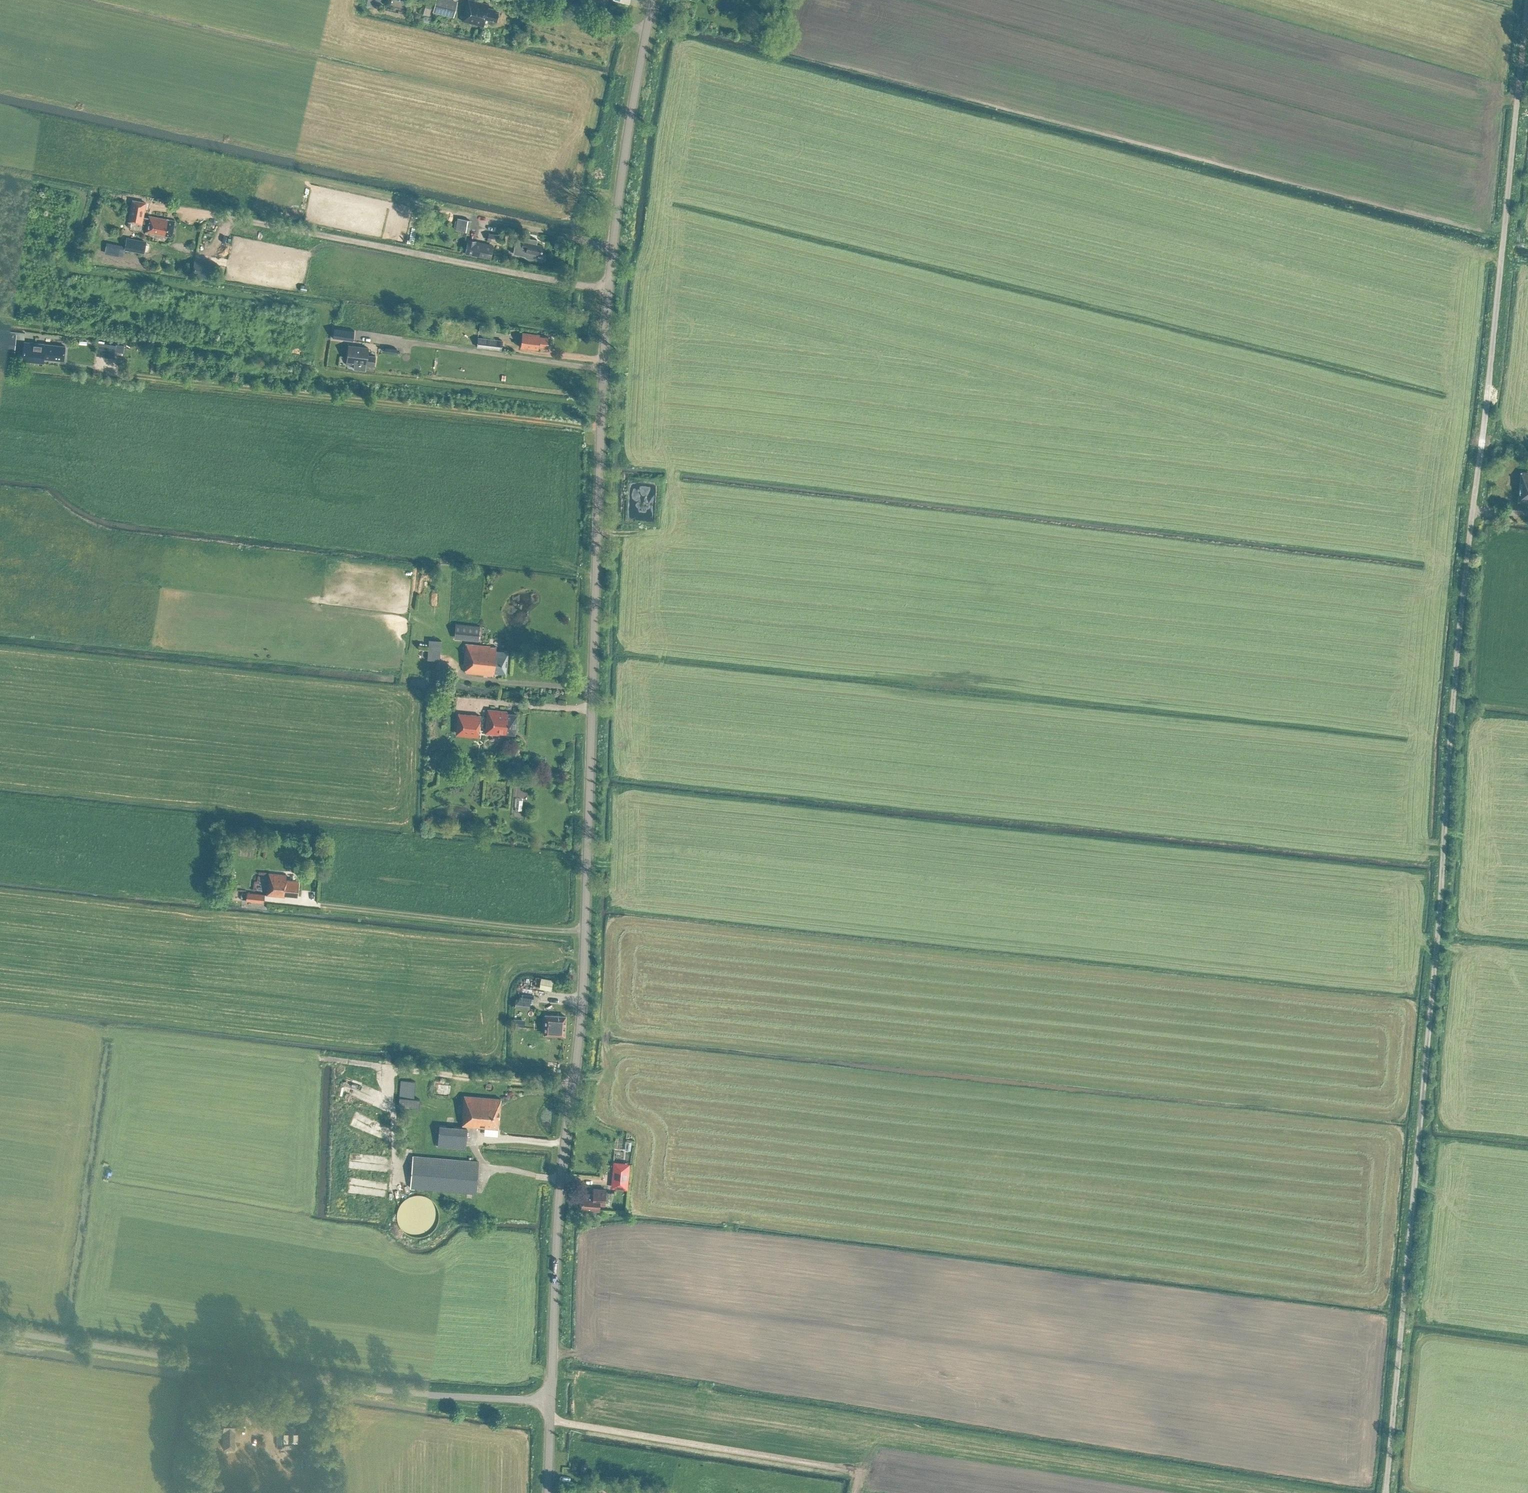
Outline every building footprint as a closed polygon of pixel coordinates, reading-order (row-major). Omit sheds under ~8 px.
[(432,11),(453,16),(457,0),(435,0),(432,11)] [(488,3),(477,0),(468,0),(467,4),(466,4),(462,19),(483,25),(485,17),(495,20),(498,11),(494,10),(495,8),(487,6),(488,3)] [(148,217),(143,216),(146,202),(132,199),(128,221),(142,224),(142,222),(147,223),(146,230),(171,235),(174,220),(149,215),(148,217)] [(503,242),(504,235),(488,232),(487,239),(503,242)] [(145,245),(146,241),(126,237),(124,249),(144,253),(144,251),(148,252),(149,245),(145,245)] [(534,256),(535,252),(540,253),(542,244),(536,243),(537,238),(528,237),(527,240),(522,239),(523,238),(516,237),(516,238),(515,238),(512,252),(525,254),(526,256),(532,258),(534,256)] [(490,258),(492,246),(467,241),(464,253),(490,258)] [(209,277),(212,262),(194,259),(192,274),(209,277)] [(490,325),(479,324),(479,330),(493,332),(494,324),(490,324),(490,325)] [(353,329),(333,327),(332,336),(352,339),(353,329)] [(547,345),(548,336),(540,335),(540,334),(522,331),(520,347),(538,349),(538,344),(547,345)] [(16,334),(0,332),(0,349),(15,350),(16,334)] [(501,349),(502,339),(477,336),(476,345),(501,349)] [(63,356),(64,348),(52,347),(53,344),(24,341),(22,357),(43,360),(43,357),(60,358),(60,356),(63,356)] [(123,352),(124,344),(115,343),(114,350),(123,352)] [(367,354),(368,346),(348,343),(345,362),(374,365),(375,355),(367,354)] [(1521,470),(1518,500),(1527,501),(1527,471),(1521,470)] [(476,638),(478,624),(455,622),(454,636),(476,638)] [(441,639),(428,638),(427,658),(439,659),(441,639)] [(505,672),(507,650),(496,649),(496,646),(466,642),(463,663),(465,663),(465,671),(493,674),(494,671),(505,672)] [(445,668),(433,667),(433,675),(445,676),(445,668)] [(514,733),(516,713),(506,712),(506,710),(489,708),(489,715),(486,715),(485,732),(506,734),(506,732),(514,733)] [(478,736),(480,714),(457,712),(455,734),(478,736)] [(297,895),(298,879),(286,878),(286,873),(268,872),(266,893),(284,895),(284,894),(297,895)] [(264,893),(247,891),(246,899),(263,901),(264,893)] [(543,976),(541,987),(554,988),(555,977),(543,976)] [(528,1007),(530,999),(515,997),(514,1005),(528,1007)] [(550,1014),(550,1023),(544,1023),(543,1032),(549,1033),(564,1034),(565,1014),(550,1014)] [(520,1026),(521,1018),(513,1017),(513,1025),(520,1026)] [(415,1080),(415,1073),(399,1071),(398,1079),(415,1080)] [(498,1127),(500,1097),(463,1094),(462,1115),(463,1115),(462,1124),(464,1124),(464,1126),(439,1124),(437,1144),(465,1147),(467,1124),(498,1127)] [(418,1106),(419,1097),(399,1095),(398,1105),(418,1106)] [(476,1192),(478,1160),(412,1155),(410,1186),(476,1192)] [(628,1168),(612,1167),(611,1179),(627,1180),(628,1168)] [(582,1192),(580,1208),(598,1209),(599,1204),(604,1204),(605,1187),(593,1186),(592,1192),(582,1192)] [(292,1419),(292,1408),(281,1408),(281,1419),(277,1419),(276,1447),(299,1447),(299,1419),(292,1419)] [(222,1417),(221,1430),(235,1430),(236,1417),(222,1417)]
